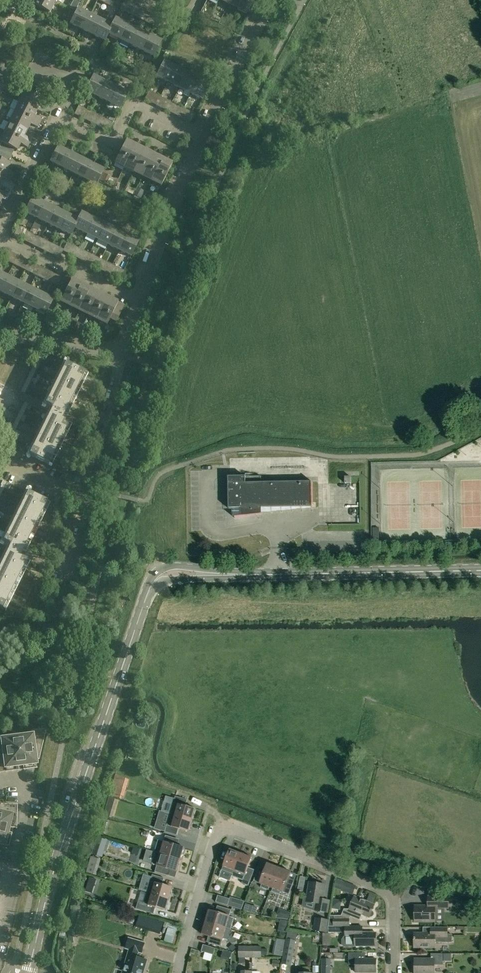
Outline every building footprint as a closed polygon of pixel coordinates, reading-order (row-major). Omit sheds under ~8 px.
[(57,4),(50,0),(25,0),(50,13),(55,4),(56,5),(57,4)] [(129,3),(125,0),(120,9),(125,12),(129,3)] [(228,5),(237,10),(242,0),(231,0),(228,5)] [(237,10),(247,14),(254,0),(242,0),(237,10)] [(78,9),(71,24),(82,29),(90,14),(78,9)] [(139,19),(143,21),(148,12),(143,10),(139,19)] [(147,23),(152,14),(148,12),(143,21),(147,23)] [(101,20),(90,14),(82,29),(94,35),(101,20)] [(109,34),(119,39),(127,24),(116,19),(112,25),(112,26),(108,34),(109,34)] [(112,26),(112,25),(101,20),(94,35),(105,41),(109,34),(108,34),(112,26)] [(166,32),(170,23),(166,21),(161,30),(166,32)] [(127,24),(119,39),(131,45),(138,30),(127,24)] [(131,45),(142,51),(150,36),(138,30),(131,45)] [(154,57),(161,41),(150,36),(142,51),(154,57)] [(156,77),(168,82),(176,67),(164,61),(156,77)] [(176,67),(168,82),(166,86),(172,89),(174,85),(179,88),(187,73),(176,67)] [(179,88),(191,94),(198,79),(187,73),(179,88)] [(86,92),(98,97),(105,82),(94,76),(86,92)] [(202,100),(210,84),(198,79),(191,94),(202,100)] [(117,87),(105,82),(98,97),(109,103),(117,87)] [(25,90),(13,84),(10,91),(19,95),(20,93),(23,95),(21,98),(19,98),(18,99),(38,109),(41,103),(48,106),(50,102),(25,90)] [(128,93),(117,87),(109,103),(120,109),(128,93)] [(153,93),(149,91),(145,100),(149,102),(153,93)] [(35,115),(38,109),(18,99),(17,101),(19,102),(15,110),(40,123),(43,124),(45,120),(35,115)] [(163,109),(167,111),(172,102),(167,100),(163,109)] [(172,113),(176,105),(172,102),(167,111),(172,113)] [(82,118),(86,120),(91,111),(86,109),(82,118)] [(9,118),(8,120),(28,130),(31,123),(38,127),(40,123),(15,110),(11,119),(9,118)] [(190,112),(186,121),(190,123),(195,114),(190,112)] [(102,117),(97,115),(93,124),(98,126),(102,117)] [(25,136),(28,130),(8,120),(7,122),(9,123),(4,131),(30,143),(33,145),(35,141),(25,136)] [(113,123),(109,121),(105,129),(109,132),(113,123)] [(72,131),(67,128),(63,137),(67,139),(72,131)] [(0,139),(0,142),(1,143),(0,145),(0,150),(1,150),(11,156),(14,149),(17,151),(21,144),(28,147),(30,143),(4,131),(0,139)] [(81,146),(85,148),(90,140),(85,138),(81,146)] [(90,151),(94,142),(90,140),(85,148),(90,151)] [(114,163),(124,168),(135,145),(126,140),(114,163)] [(133,173),(135,169),(145,149),(135,145),(124,168),(133,173)] [(58,146),(51,160),(50,162),(62,167),(70,152),(58,146)] [(108,160),(113,151),(108,149),(104,158),(108,160)] [(145,149),(135,169),(133,173),(142,177),(154,154),(145,149)] [(3,173),(12,178),(14,174),(7,170),(11,164),(8,163),(11,156),(1,150),(0,150),(0,172),(3,173)] [(81,158),(70,152),(62,167),(73,173),(81,158)] [(163,158),(154,154),(142,177),(151,182),(163,158)] [(92,163),(81,158),(73,173),(85,179),(92,163)] [(172,163),(163,158),(151,182),(161,186),(172,163)] [(104,169),(92,163),(85,179),(96,185),(104,169)] [(0,184),(3,178),(10,182),(12,178),(3,173),(0,172),(0,184)] [(25,212),(37,218),(44,203),(33,197),(25,212)] [(37,218),(48,223),(56,208),(44,203),(37,218)] [(48,223),(59,229),(67,214),(56,208),(48,223)] [(74,228),(85,233),(93,218),(81,212),(78,219),(74,228)] [(78,219),(67,214),(59,229),(71,235),(74,228),(78,219)] [(85,233),(97,239),(104,224),(93,218),(85,233)] [(116,229),(104,224),(97,239),(108,245),(116,229)] [(108,245),(119,250),(127,235),(116,229),(108,245)] [(25,241),(29,233),(25,230),(21,239),(25,241)] [(138,241),(127,235),(119,250),(131,256),(138,241)] [(36,236),(32,245),(36,247),(41,238),(36,236)] [(52,244),(48,241),(43,250),(48,253),(52,244)] [(78,248),(74,246),(69,254),(74,257),(78,248)] [(59,247),(55,256),(59,258),(64,249),(59,247)] [(6,250),(2,259),(7,261),(11,252),(6,250)] [(90,254),(85,251),(81,260),(85,262),(90,254)] [(13,264),(18,266),(22,258),(18,256),(13,264)] [(96,268),(101,259),(96,257),(92,266),(96,268)] [(25,270),(29,272),(34,263),(29,261),(25,270)] [(112,265),(107,263),(103,271),(108,274),(112,265)] [(45,269),(40,267),(36,276),(41,278),(45,269)] [(124,271),(119,268),(115,277),(119,280),(124,271)] [(47,293),(56,275),(52,272),(43,291),(47,293)] [(8,276),(0,291),(11,297),(19,282),(8,276)] [(72,279),(60,302),(70,307),(81,284),(72,279)] [(30,287),(19,282),(11,297),(23,303),(30,287)] [(81,284),(70,307),(79,312),(90,288),(81,284)] [(42,293),(30,287),(23,303),(34,308),(42,293)] [(90,288),(79,312),(88,316),(94,303),(100,293),(90,288)] [(53,299),(42,293),(34,308),(46,314),(53,299)] [(94,303),(88,316),(97,321),(109,297),(100,293),(94,303)] [(107,325),(110,318),(116,321),(116,322),(125,305),(109,297),(97,321),(107,325)] [(68,415),(88,375),(64,363),(43,403),(50,407),(27,454),(52,466),(75,419),(68,415)] [(261,476),(228,477),(229,509),(234,508),(235,517),(235,518),(262,515),(262,514),(261,508),(312,507),(313,481),(312,481),(312,482),(261,483),(261,476)] [(361,484),(348,484),(349,500),(358,500),(357,494),(361,494),(361,484)] [(50,503),(26,491),(1,540),(9,543),(0,561),(0,608),(6,611),(33,555),(26,552),(50,503)] [(1,738),(1,739),(0,739),(0,773),(19,771),(18,767),(23,766),(24,770),(37,768),(36,764),(36,760),(38,760),(38,761),(39,761),(46,729),(31,730),(32,734),(1,738)] [(112,789),(126,794),(132,776),(118,771),(112,789)] [(175,796),(170,814),(192,821),(195,809),(185,806),(187,800),(175,796)] [(0,804),(0,844),(9,846),(12,833),(8,832),(9,828),(13,828),(17,828),(17,805),(0,804)] [(189,832),(192,821),(170,814),(165,832),(177,835),(179,829),(189,832)] [(103,836),(106,827),(100,826),(97,834),(103,836)] [(161,854),(181,860),(184,848),(175,845),(177,839),(165,835),(161,854)] [(97,837),(92,855),(102,858),(107,840),(97,837)] [(230,849),(223,866),(222,870),(233,874),(235,871),(241,853),(230,849)] [(177,872),(181,860),(161,854),(156,852),(152,864),(157,866),(155,872),(167,875),(168,869),(177,872)] [(252,857),(241,853),(235,871),(245,875),(242,883),(248,885),(254,870),(248,867),(252,857)] [(271,888),(279,868),(267,863),(264,872),(258,870),(253,881),(261,884),(260,887),(268,890),(270,887),(271,888)] [(290,872),(279,868),(271,888),(273,888),(271,891),(280,894),(281,891),(289,895),(293,883),(287,881),(290,872)] [(98,888),(101,874),(93,872),(89,886),(98,888)] [(152,874),(147,892),(169,899),(173,888),(162,885),(164,878),(152,874)] [(356,885),(344,881),(341,889),(353,894),(356,885)] [(307,902),(316,904),(315,911),(327,913),(329,901),(322,900),(324,885),(310,883),(307,902)] [(166,910),(169,899),(147,892),(144,904),(138,902),(136,909),(154,914),(156,907),(166,910)] [(230,898),(218,895),(216,902),(228,906),(230,898)] [(435,921),(435,909),(448,909),(448,896),(427,896),(427,906),(415,906),(415,921),(435,921)] [(362,915),(369,917),(374,904),(354,897),(349,909),(344,909),(341,916),(330,916),(328,927),(334,927),(345,927),(349,927),(349,919),(350,916),(360,920),(362,915)] [(257,907),(245,904),(243,910),(256,914),(257,907)] [(205,922),(226,928),(231,930),(234,918),(229,916),(231,910),(219,907),(217,913),(209,910),(205,922)] [(280,916),(288,919),(290,912),(283,910),(280,916)] [(315,917),(313,930),(326,931),(328,919),(315,917)] [(220,946),(226,928),(205,922),(202,934),(211,937),(209,943),(220,946)] [(168,930),(167,937),(177,939),(179,926),(164,923),(163,929),(168,930)] [(362,927),(349,927),(345,927),(345,937),(344,937),(342,940),(342,944),(344,947),(355,947),(376,946),(376,932),(362,932),(362,927)] [(414,938),(414,940),(415,940),(415,948),(435,948),(435,943),(452,943),(452,934),(447,934),(447,928),(431,928),(431,933),(415,933),(415,938),(414,938)] [(142,971),(143,972),(147,960),(136,957),(138,952),(141,953),(144,943),(129,938),(126,949),(130,950),(129,955),(128,955),(123,972),(142,972),(142,971)] [(286,939),(281,964),(291,966),(295,941),(286,939)] [(201,952),(213,955),(215,949),(203,945),(201,952)] [(239,946),(239,958),(261,958),(261,947),(239,946)] [(348,965),(355,965),(355,972),(376,972),(376,959),(363,959),(363,953),(348,953),(348,965)] [(444,961),(451,961),(451,954),(431,954),(431,959),(415,959),(415,972),(435,972),(435,965),(444,965),(444,961)]
